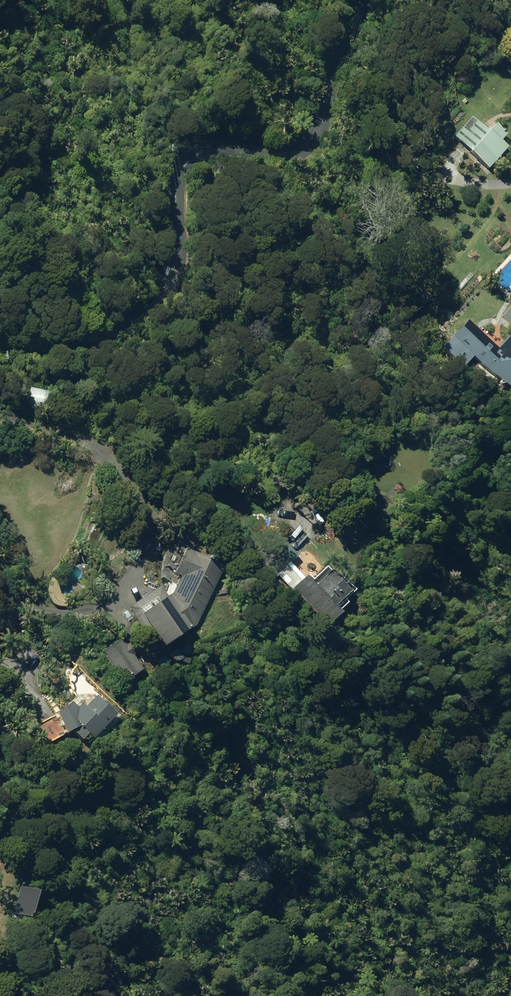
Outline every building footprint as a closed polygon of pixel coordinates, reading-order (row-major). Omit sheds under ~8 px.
[(465,152),(485,169),(504,147),(497,141),(503,134),(492,125),(487,132),(485,130),(465,152)] [(428,298),(415,286),(407,296),(420,307),(428,298)] [(510,385),(510,330),(499,344),(469,317),(444,346),(465,364),(474,353),(510,385)] [(437,337),(433,341),(437,345),(441,341),(437,337)] [(54,460),(68,464),(71,454),(57,450),(54,460)] [(247,544),(252,539),(248,535),(243,540),(247,544)] [(282,592),(316,630),(332,616),(326,610),(341,596),(322,575),(307,589),(285,565),(294,557),(278,540),(253,563),(269,580),(272,577),(285,590),(282,592)] [(130,607),(160,650),(199,624),(226,564),(188,547),(176,572),(183,575),(175,592),(170,595),(163,584),(130,607)] [(105,650),(125,682),(145,669),(136,654),(138,652),(132,642),(128,644),(124,638),(105,650)] [(37,725),(47,744),(75,730),(85,740),(91,734),(96,739),(118,714),(99,696),(89,706),(85,703),(81,708),(75,702),(60,714),(59,713),(37,725)] [(41,890),(21,885),(14,911),(35,916),(41,890)]
